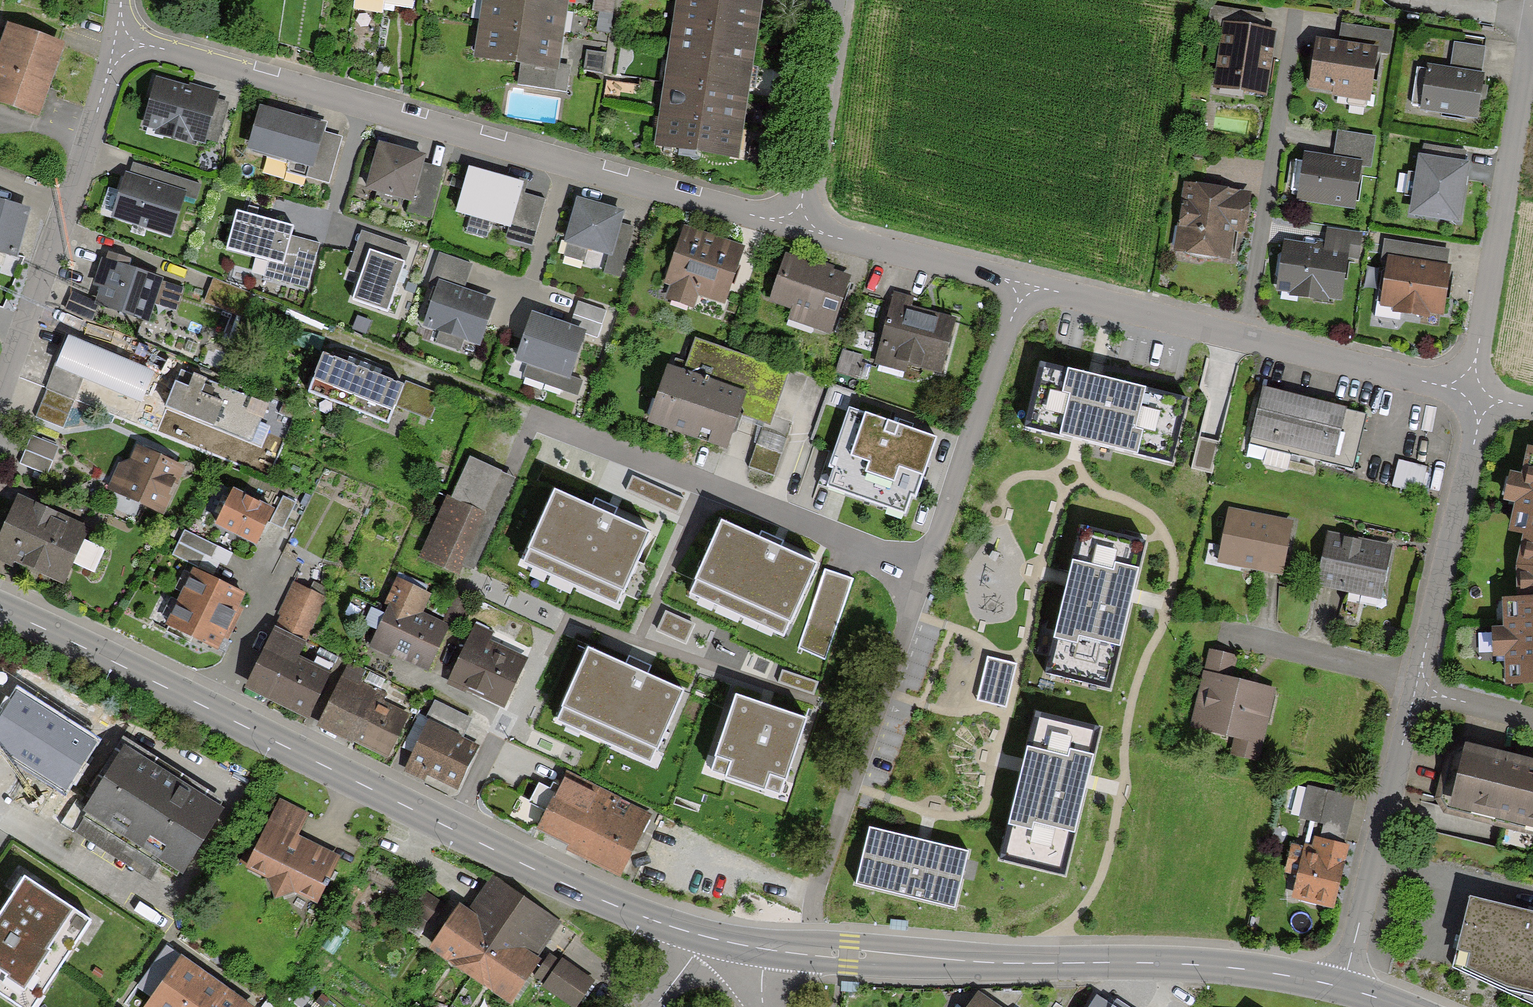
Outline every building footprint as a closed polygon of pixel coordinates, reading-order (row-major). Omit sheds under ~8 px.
[(516,0),(483,0),(480,26),(561,37),(565,6),(516,0)] [(591,10),(610,13),(612,0),(593,0),(591,10)] [(674,23),(753,34),(757,3),(735,0),(677,0),(674,23)] [(1236,9),(1207,5),(1205,20),(1222,23),(1234,25),(1236,9)] [(674,23),(670,54),(749,64),(753,34),(674,23)] [(1234,25),(1222,23),(1213,87),(1259,94),(1269,30),(1234,25)] [(1336,41),(1313,38),(1308,85),(1330,87),(1329,94),(1364,98),(1370,50),(1385,51),(1387,30),(1338,25),(1336,41)] [(561,37),(480,26),(476,56),(519,62),(557,67),(561,37)] [(61,48),(10,28),(0,53),(0,66),(4,68),(0,79),(0,107),(34,120),(61,48)] [(1472,114),(1481,46),(1452,42),(1449,67),(1428,65),(1422,107),(1472,114)] [(601,54),(585,53),(583,71),(599,72),(601,54)] [(670,54),(666,84),(745,95),(749,64),(670,54)] [(557,67),(519,62),(515,87),(563,93),(567,68),(557,67)] [(214,94),(154,78),(141,126),(200,143),(212,100),(214,94)] [(666,84),(661,115),(741,126),(745,95),(666,84)] [(225,103),(212,100),(200,143),(214,146),(225,103)] [(320,125),(258,108),(247,149),(308,166),(318,131),(320,125)] [(737,157),(741,126),(661,115),(657,146),(737,157)] [(338,137),(318,131),(308,166),(305,176),(325,182),(338,137)] [(1333,155),(1301,151),(1295,200),(1349,206),(1354,165),(1366,166),(1370,135),(1336,131),(1333,155)] [(1418,143),(1415,157),(1461,164),(1464,150),(1418,143)] [(421,158),(377,145),(363,191),(408,204),(419,164),(421,158)] [(1461,164),(1415,157),(1406,217),(1457,225),(1466,165),(1461,164)] [(439,170),(419,164),(408,204),(404,216),(423,222),(439,170)] [(126,181),(182,200),(192,203),(197,188),(131,166),(126,181)] [(518,185),(466,170),(455,212),(507,227),(515,196),(518,185)] [(170,235),(182,200),(126,181),(114,216),(170,235)] [(1244,193),(1181,184),(1172,250),(1223,257),(1227,230),(1239,232),(1244,193)] [(541,203),(515,196),(507,227),(504,237),(529,244),(541,203)] [(619,213),(576,201),(564,242),(607,255),(617,223),(619,213)] [(0,204),(0,254),(14,258),(27,212),(0,204)] [(290,228),(235,214),(225,249),(268,261),(263,277),(305,289),(317,246),(287,238),(290,228)] [(632,227),(617,223),(607,255),(603,271),(618,276),(632,227)] [(745,246),(682,225),(662,281),(671,284),(667,296),(692,305),(697,292),(725,302),(745,246)] [(1323,246),(1282,241),(1276,291),(1334,298),(1340,251),(1355,253),(1358,232),(1325,228),(1323,246)] [(405,247),(361,233),(348,271),(359,275),(350,304),(384,315),(405,247)] [(1379,261),(1386,262),(1443,268),(1445,249),(1382,241),(1379,261)] [(831,335),(851,275),(784,252),(767,301),(792,309),(788,321),(831,335)] [(468,265),(437,255),(429,280),(435,282),(460,290),(468,265)] [(95,302),(142,319),(149,299),(174,308),(181,288),(102,259),(93,283),(100,286),(95,302)] [(1443,268),(1386,262),(1381,309),(1437,316),(1443,268)] [(248,293),(211,280),(204,303),(240,315),(248,293)] [(489,299),(460,290),(435,282),(421,329),(474,346),(489,299)] [(913,297),(894,292),(877,362),(903,368),(905,362),(943,371),(956,318),(911,307),(913,297)] [(95,302),(70,293),(63,312),(88,321),(95,302)] [(603,311),(576,302),(568,325),(583,330),(595,334),(603,311)] [(583,330),(568,325),(531,313),(515,360),(527,365),(567,378),(583,330)] [(69,336),(47,388),(73,399),(83,376),(143,401),(155,372),(69,336)] [(780,372),(690,342),(680,374),(664,369),(647,420),(724,446),(735,414),(762,423),(780,372)] [(862,356),(842,350),(836,373),(855,378),(862,356)] [(324,355),(310,392),(350,406),(364,370),(324,355)] [(1096,375),(1042,362),(1027,424),(1081,438),(1172,460),(1187,397),(1096,375)] [(580,382),(567,378),(527,365),(523,378),(576,395),(580,382)] [(394,405),(401,384),(364,370),(350,406),(388,420),(394,405)] [(259,448),(274,411),(181,373),(166,410),(259,448)] [(434,396),(401,384),(394,405),(426,417),(434,396)] [(73,399),(47,388),(36,415),(62,425),(73,399)] [(1247,444),(1350,468),(1362,415),(1260,391),(1247,444)] [(935,437),(850,409),(824,488),(909,516),(935,437)] [(57,447),(31,436),(21,462),(47,473),(57,447)] [(1532,566),(1532,446),(1527,445),(1522,471),(1510,470),(1503,500),(1515,503),(1509,529),(1521,532),(1517,564),(1532,566)] [(161,513),(181,468),(137,448),(129,466),(122,463),(109,491),(161,513)] [(516,479),(472,459),(430,551),(474,571),(516,479)] [(1426,467),(1400,461),(1393,487),(1419,493),(1426,467)] [(683,498),(634,477),(628,491),(677,511),(683,498)] [(272,510),(235,491),(218,526),(255,545),(272,510)] [(647,532),(556,492),(523,565),(614,606),(647,532)] [(20,494),(0,538),(0,561),(9,565),(11,559),(63,583),(73,562),(83,539),(89,526),(20,494)] [(293,506),(281,499),(268,524),(280,530),(293,506)] [(1280,577),(1293,520),(1228,506),(1216,563),(1280,577)] [(816,564),(722,522),(689,596),(783,638),(816,564)] [(230,551),(183,530),(173,552),(219,574),(230,551)] [(1393,545),(1326,531),(1314,585),(1381,599),(1393,545)] [(1139,545),(1082,532),(1071,581),(1051,672),(1107,685),(1128,595),(1139,545)] [(105,548),(83,539),(73,562),(95,571),(105,548)] [(1532,682),(1532,566),(1517,564),(1517,596),(1503,596),(1503,625),(1492,625),(1494,656),(1505,655),(1505,683),(1532,682)] [(852,580),(825,571),(798,647),(826,656),(852,580)] [(180,601),(225,622),(239,595),(194,574),(180,601)] [(448,624),(421,613),(430,592),(398,578),(384,610),(373,606),(366,622),(378,627),(370,646),(428,671),(448,624)] [(322,599),(293,586),(275,627),(304,640),(322,599)] [(213,648),(225,622),(180,601),(168,626),(213,648)] [(692,623),(665,612),(656,634),(683,645),(692,623)] [(490,635),(474,627),(447,684),(502,710),(526,660),(487,641),(490,635)] [(307,719),(327,676),(294,661),(302,646),(274,633),(247,691),(307,719)] [(680,688),(589,648),(557,721),(648,761),(680,688)] [(1238,655),(1209,648),(1190,727),(1234,738),(1230,757),(1258,764),(1277,687),(1233,676),(1238,655)] [(1014,665),(988,659),(978,700),(1004,706),(1014,665)] [(350,742),(357,742),(388,756),(405,718),(380,706),(383,699),(354,686),(361,673),(347,666),(319,727),(350,742)] [(813,693),(817,682),(782,670),(778,681),(813,693)] [(18,687),(0,715),(0,746),(66,789),(99,740),(84,730),(57,713),(34,698),(18,687)] [(807,719),(738,696),(713,769),(782,793),(807,719)] [(436,705),(427,723),(458,738),(467,720),(436,705)] [(1095,731),(1038,718),(1026,767),(1005,857),(1062,870),(1083,782),(1095,731)] [(458,738),(427,723),(403,772),(420,781),(424,772),(454,787),(475,746),(458,738)] [(227,801),(130,740),(85,810),(89,813),(86,817),(176,875),(180,869),(182,871),(227,801)] [(1445,751),(1435,798),(1443,812),(1532,835),(1532,758),(1465,742),(1463,755),(1445,751)] [(650,813),(567,772),(560,786),(553,782),(551,785),(550,788),(539,782),(529,802),(547,811),(538,829),(570,845),(568,850),(573,852),(619,875),(650,813)] [(1355,797),(1306,786),(1306,788),(1298,786),(1291,814),(1300,816),(1299,817),(1324,823),(1320,837),(1344,843),(1355,797)] [(275,892),(293,885),(315,896),(336,854),(295,833),(305,813),(279,800),(257,844),(248,840),(238,860),(270,876),(275,892)] [(923,843),(872,830),(859,882),(951,904),(964,853),(923,843)] [(1348,849),(1349,844),(1344,843),(1320,837),(1314,836),(1312,844),(1304,842),(1303,847),(1292,844),(1286,872),(1297,875),(1291,897),(1334,907),(1348,849)] [(471,976),(523,897),(491,876),(470,909),(458,902),(428,948),(471,976)] [(92,924),(26,882),(0,922),(0,996),(17,1006),(38,1006),(92,924)] [(441,903),(414,885),(402,904),(429,922),(441,903)] [(523,897),(471,976),(511,1002),(561,920),(523,897)] [(1452,967),(1532,1003),(1532,912),(1469,897),(1452,967)] [(151,997),(180,955),(166,945),(137,987),(151,997)] [(562,957),(560,960),(551,954),(536,975),(545,982),(543,986),(574,1006),(575,1006),(594,980),(562,957)] [(180,955),(151,997),(145,1006),(255,1006),(231,990),(210,975),(198,967),(180,955)] [(977,991),(966,1006),(1001,1006),(977,991)] [(1098,993),(1088,1006),(1130,1006),(1115,997),(1112,1002),(1098,993)]
